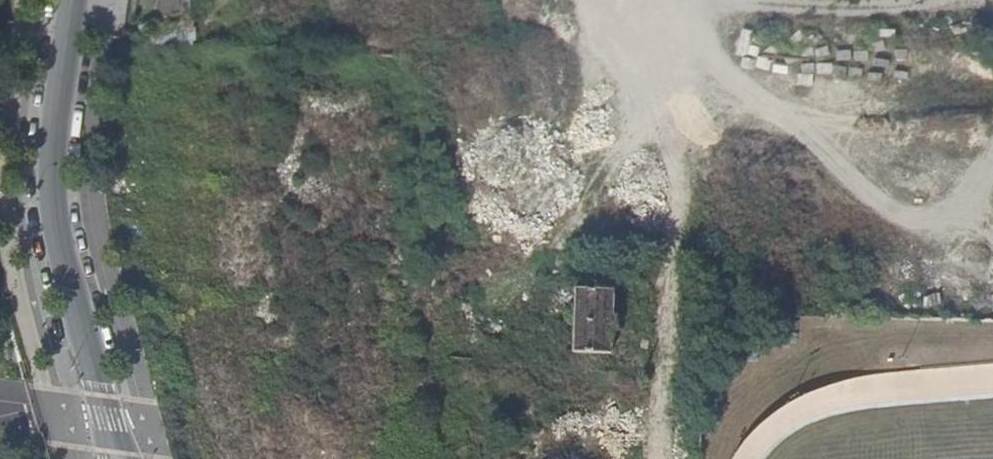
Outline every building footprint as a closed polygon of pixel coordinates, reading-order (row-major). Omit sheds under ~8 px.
[(575,288),(572,351),(611,352),(612,328),(616,327),(616,315),(613,314),(613,289),(575,288)]
